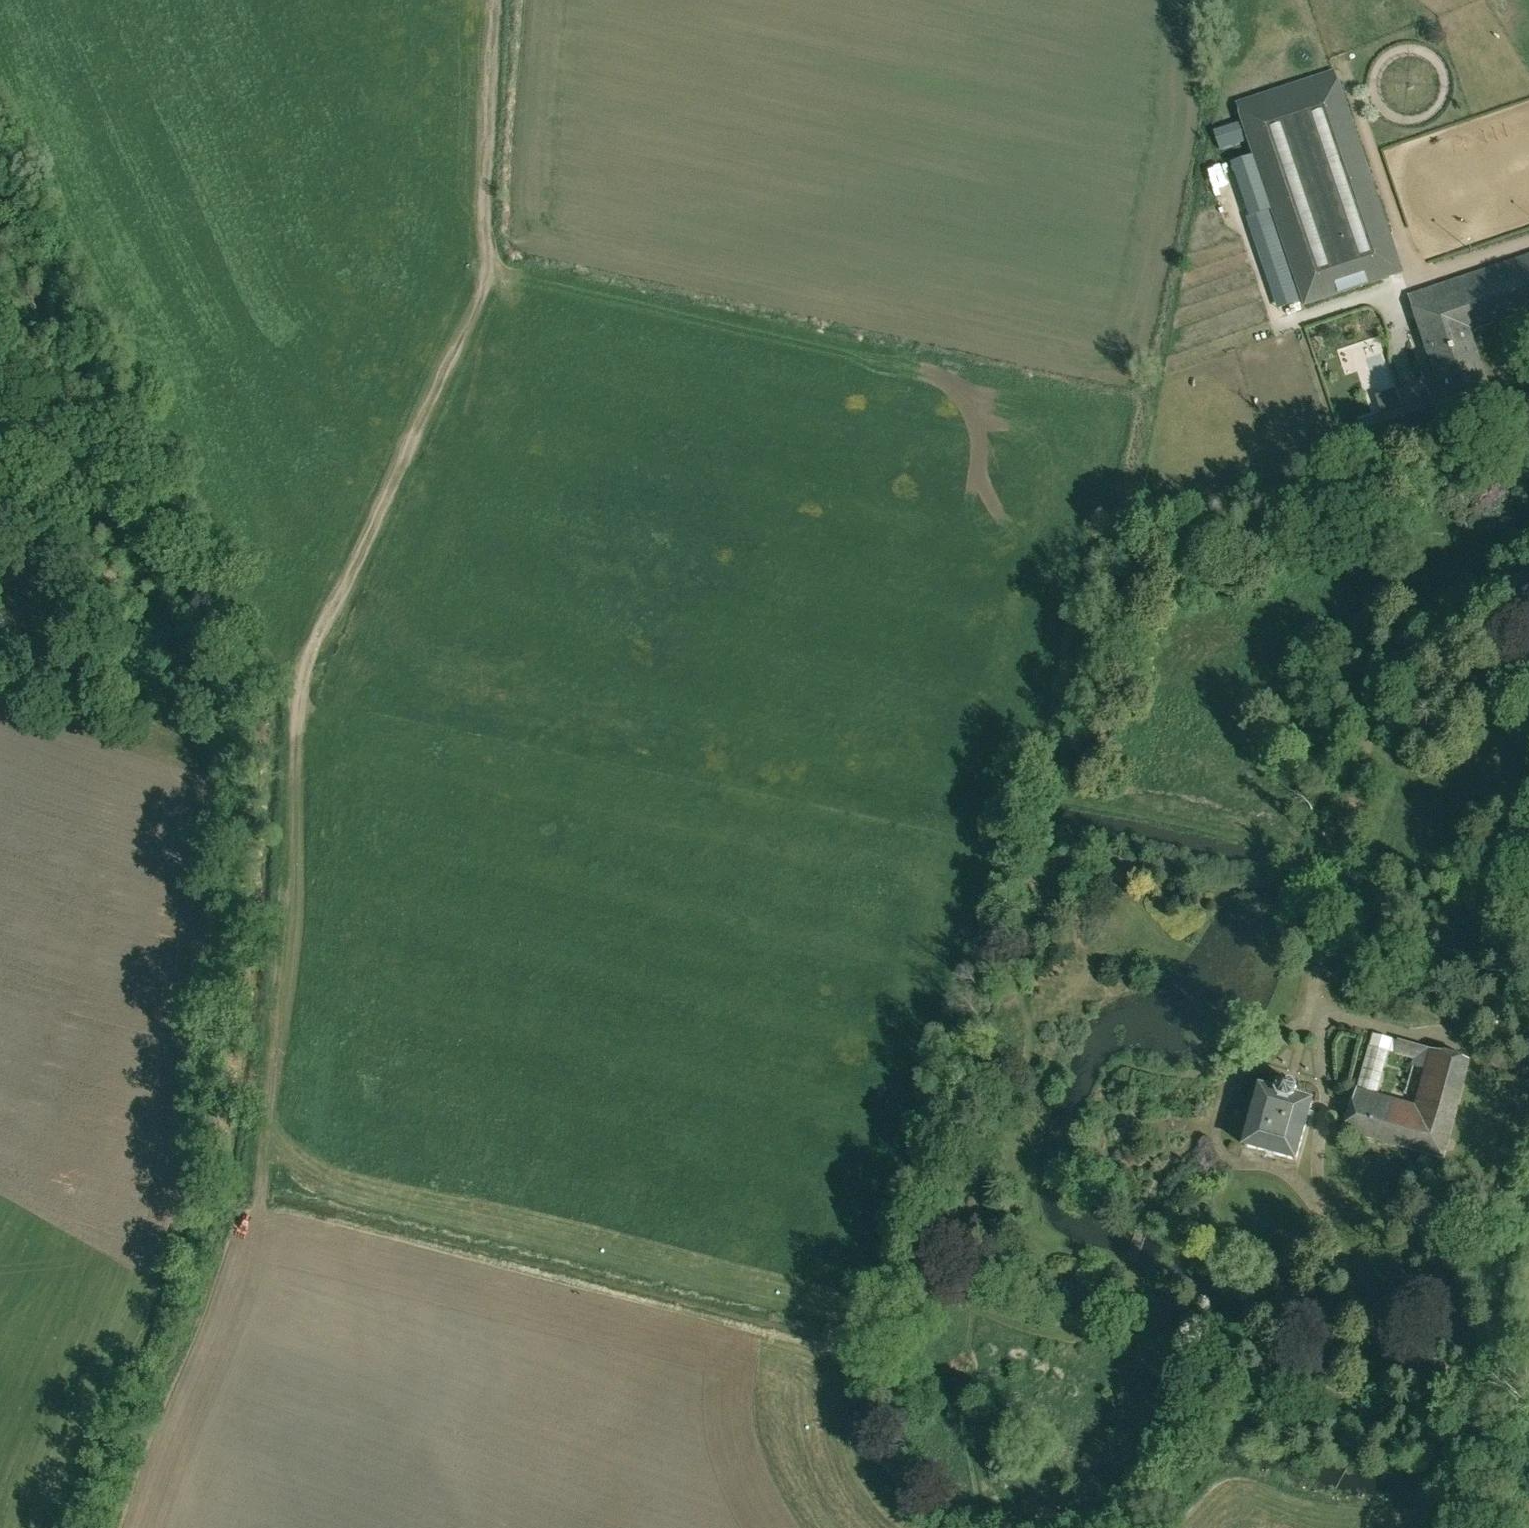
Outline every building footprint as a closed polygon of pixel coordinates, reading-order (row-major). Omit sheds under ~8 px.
[(1334,70),(1238,103),(1305,306),(1402,272),(1334,70)] [(1426,344),(1528,310),(1528,254),(1409,295),(1426,344)] [(1468,330),(1426,344),(1445,402),(1487,388),(1468,330)] [(1362,424),(1371,451),(1432,430),(1423,403),(1402,410),(1403,413),(1384,420),(1383,417),(1362,424)] [(1470,1092),(1464,1091),(1472,1061),(1431,1049),(1399,1039),(1373,1033),(1358,1088),(1346,1132),(1445,1159),(1452,1160),(1470,1092)] [(1262,1087),(1246,1145),(1296,1159),(1313,1102),(1296,1097),(1298,1090),(1295,1085),(1285,1082),(1280,1085),(1278,1092),(1262,1087)]
